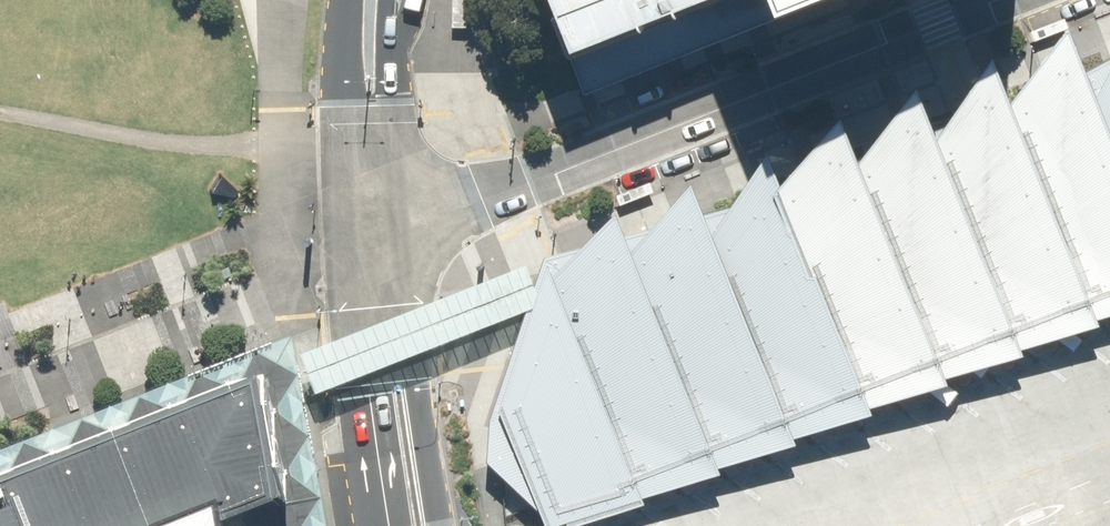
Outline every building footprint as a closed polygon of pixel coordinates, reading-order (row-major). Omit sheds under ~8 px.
[(574,61),(728,0),(550,0),(574,61)] [(782,16),(824,0),(775,0),(782,16)] [(1067,18),(1034,31),(1037,38),(1070,25),(1067,18)] [(636,249),(621,211),(602,231),(583,250),(550,256),(542,286),(537,300),(535,307),(505,386),(498,406),(488,436),(492,470),(542,505),(552,525),(565,525),(648,503),(646,495),(724,471),(722,465),(799,442),(799,437),(875,412),(873,406),(949,383),(947,376),(1026,353),(1023,347),(1103,323),(1100,314),(1109,311),(1109,73),(1101,91),(1097,84),(1070,33),(1014,97),(997,60),(940,134),(919,86),(862,158),(844,114),(785,182),(772,152),(731,210),(718,229),(696,180),(636,249)] [(652,182),(622,193),(625,201),(655,190),(652,182)] [(529,256),(303,347),(319,386),(537,300),(542,286),(529,256)] [(108,419),(117,439),(238,391),(272,377),(278,403),(282,425),(300,525),(324,525),(293,342),(107,414),(108,419)] [(282,425),(278,403),(272,377),(238,391),(117,439),(108,419),(0,462),(0,525),(300,525),(282,425)]
